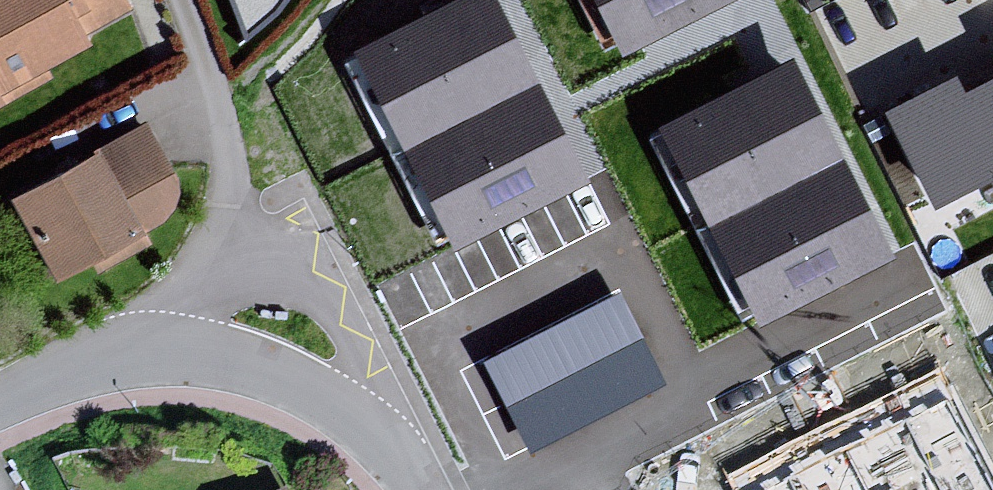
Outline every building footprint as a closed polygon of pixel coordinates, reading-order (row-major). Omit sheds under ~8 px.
[(50,86),(44,74),(89,50),(85,43),(127,21),(116,0),(0,0),(0,112),(50,86)] [(245,36),(278,9),(285,0),(232,0),(245,36)] [(497,0),(455,0),(353,51),(454,251),(590,183),(497,0)] [(623,57),(738,0),(594,0),(623,57)] [(894,259),(793,58),(657,126),(758,327),(894,259)] [(885,113),(935,209),(990,181),(992,186),(992,77),(966,91),(957,75),(885,113)] [(146,130),(8,203),(51,286),(88,266),(99,283),(150,257),(139,233),(161,218),(171,208),(174,188),(146,130)] [(621,294),(486,363),(532,452),(667,384),(621,294)] [(726,476),(733,489),(992,489),(992,474),(940,369),(726,476)]
